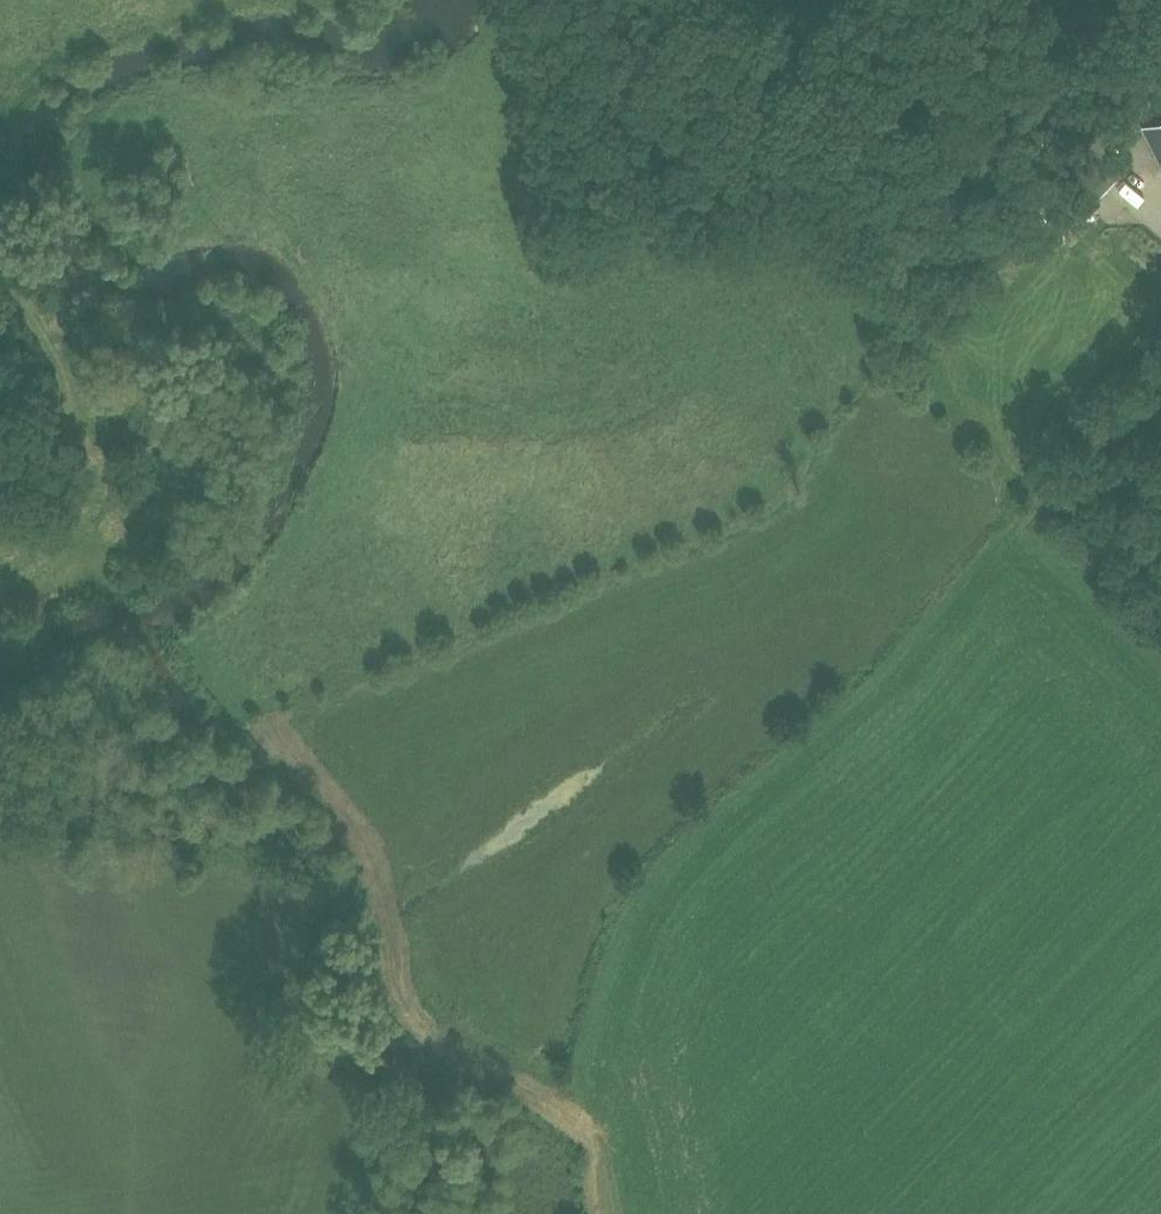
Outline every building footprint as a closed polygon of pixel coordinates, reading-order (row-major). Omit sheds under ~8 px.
[(1144,127),(1160,162),(1160,119),(1144,127)]
